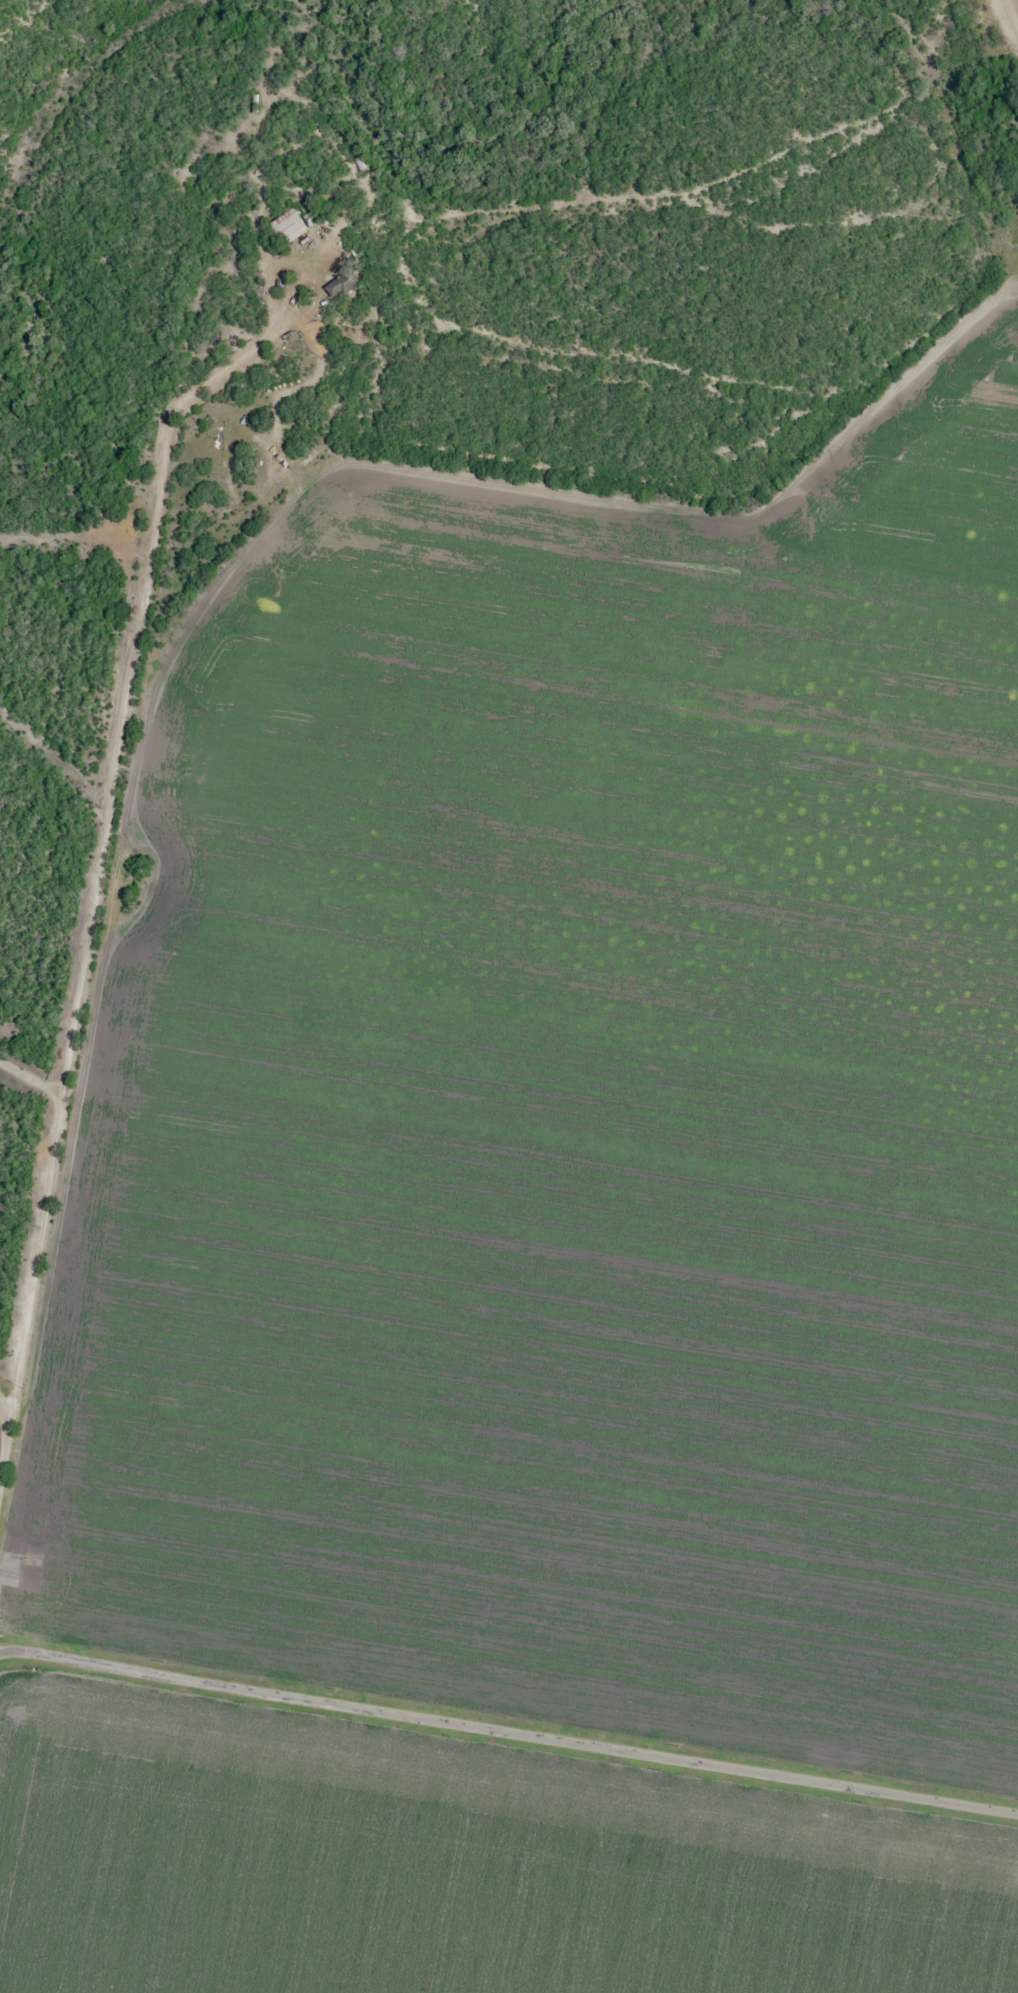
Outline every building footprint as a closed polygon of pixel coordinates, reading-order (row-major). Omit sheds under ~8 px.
[(289,207),(262,224),(277,247),(305,229),(303,225),(308,222),(302,213),(296,217),(289,207)] [(322,287),(329,296),(337,289),(341,292),(348,286),(350,288),(357,283),(345,268),(322,287)]
